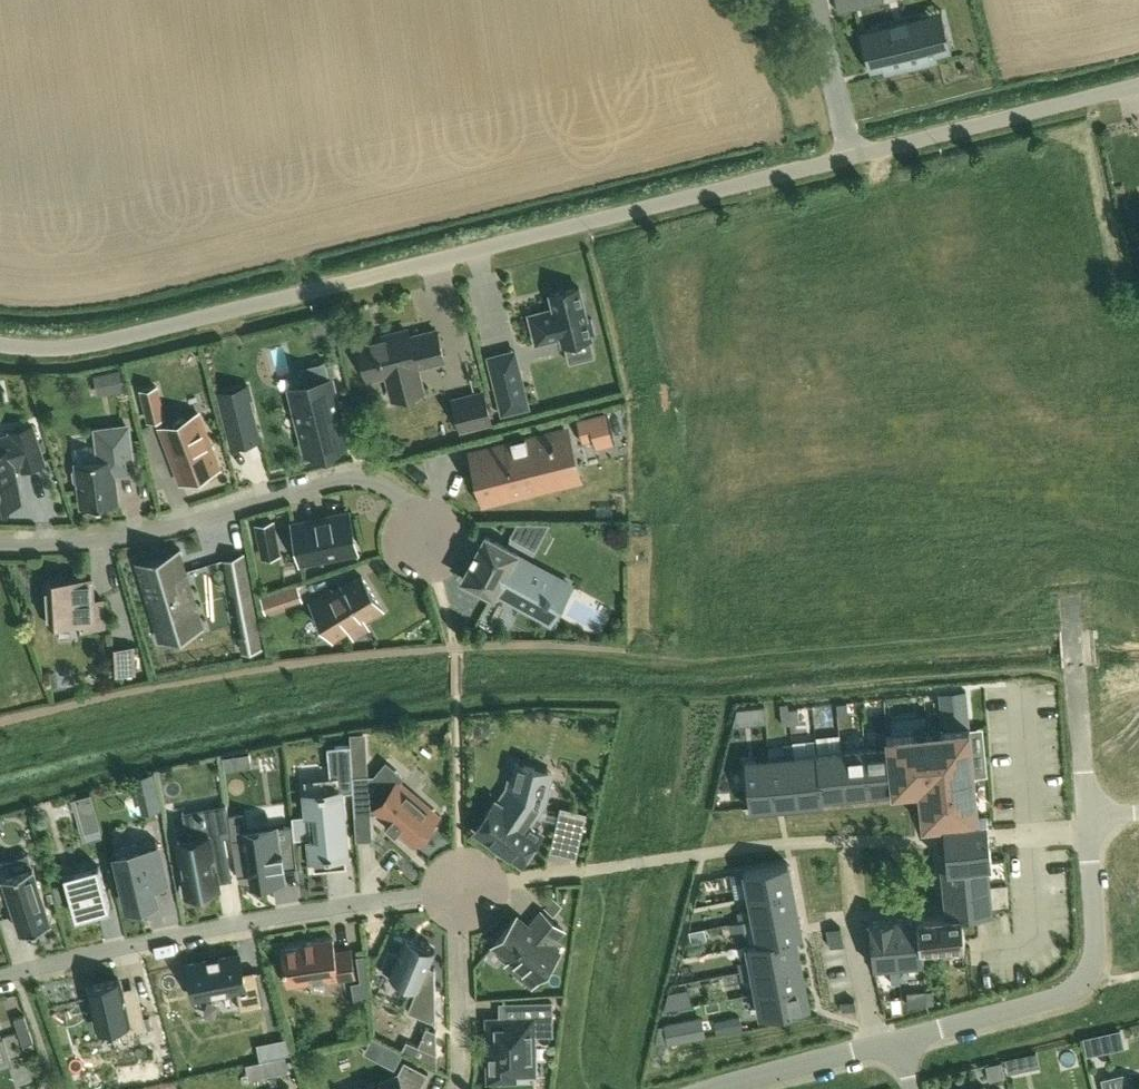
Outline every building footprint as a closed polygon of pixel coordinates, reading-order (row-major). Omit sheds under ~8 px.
[(874,42),(870,43),(877,69),(883,67),(891,65),(893,72),(938,61),(937,54),(941,53),(934,27),(931,28),(928,13),(871,27),(874,42)] [(579,287),(550,294),(555,312),(548,313),(547,310),(529,314),(536,343),(561,337),(563,344),(592,336),(579,287)] [(368,379),(387,374),(394,399),(422,392),(420,381),(416,367),(444,359),(437,330),(409,338),(407,330),(359,342),(360,346),(358,354),(358,359),(360,364),(362,368),(366,374),(368,379)] [(332,362),(326,364),(327,365),(329,375),(335,374),(332,362)] [(124,387),(121,371),(107,374),(111,390),(124,387)] [(520,372),(494,378),(502,413),(528,407),(520,372)] [(291,388),(307,453),(346,443),(330,378),(291,388)] [(241,416),(254,413),(247,385),(219,392),(233,445),(260,439),(260,438),(259,438),(247,441),(241,416)] [(149,420),(164,416),(156,386),(141,390),(149,420)] [(460,429),(491,421),(484,393),(453,400),(460,429)] [(611,444),(603,411),(576,417),(581,442),(593,439),(595,447),(611,444)] [(160,428),(168,449),(181,481),(219,467),(198,413),(160,428)] [(17,505),(16,501),(20,500),(14,468),(22,466),(23,470),(44,463),(40,449),(32,425),(11,431),(12,435),(0,438),(0,509),(17,505)] [(85,507),(89,510),(99,509),(102,504),(119,502),(115,475),(135,472),(130,439),(128,439),(126,425),(95,429),(99,460),(76,462),(76,467),(74,471),(75,480),(78,483),(81,507),(85,507)] [(512,443),(473,453),(477,467),(475,467),(480,489),(507,482),(511,494),(539,487),(536,475),(562,468),(557,447),(556,447),(552,434),(566,431),(565,430),(527,439),(526,435),(524,435),(525,440),(513,443),(512,438),(511,439),(512,443)] [(349,512),(292,524),(300,563),(357,551),(349,512)] [(272,521),(257,524),(261,544),(263,557),(278,554),(276,541),(272,521)] [(548,524),(518,524),(511,536),(535,549),(548,524)] [(494,595),(496,591),(514,601),(516,597),(540,610),(555,582),(513,559),(517,552),(486,535),(462,578),(494,595)] [(180,548),(135,562),(135,564),(138,563),(157,626),(185,617),(181,606),(194,602),(178,551),(180,550),(180,548)] [(244,552),(226,558),(232,591),(248,589),(256,633),(241,636),(244,652),(262,648),(262,647),(260,647),(243,554),(245,554),(244,552)] [(333,641),(352,629),(349,624),(359,617),(363,623),(383,610),(362,576),(335,593),(332,589),(310,603),(333,641)] [(93,599),(91,577),(48,579),(49,585),(43,585),(44,607),(50,606),(51,624),(77,622),(77,628),(103,626),(101,598),(93,599)] [(261,597),(265,610),(302,598),(297,585),(261,597)] [(114,674),(133,673),(131,646),(112,647),(114,674)] [(893,733),(887,734),(888,745),(889,745),(894,790),(919,787),(923,823),(938,821),(943,821),(978,817),(974,776),(970,728),(969,726),(966,690),(939,693),(943,729),(938,729),(927,730),(893,733)] [(788,703),(779,704),(781,724),(790,723),(788,703)] [(847,703),(836,704),(837,715),(848,714),(847,703)] [(798,708),(789,709),(790,723),(799,722),(798,708)] [(357,731),(349,731),(349,732),(350,749),(367,748),(366,730),(357,731)] [(879,746),(865,747),(870,792),(894,790),(889,745),(888,745),(887,734),(887,731),(878,732),(879,746)] [(785,758),(770,759),(774,804),(798,802),(794,757),(792,744),(783,744),(785,758)] [(320,793),(306,794),(308,815),(312,814),(315,836),(310,837),(314,869),(326,868),(327,868),(328,867),(329,867),(329,866),(330,865),(330,864),(330,863),(329,845),(342,844),(345,844),(341,806),(340,797),(340,793),(353,792),(350,747),(327,750),(330,776),(321,777),(322,791),(320,791),(320,793)] [(865,747),(841,749),(846,794),(870,792),(865,747)] [(841,749),(816,752),(817,755),(822,797),(823,797),(846,794),(841,749)] [(794,757),(798,802),(823,799),(823,797),(822,797),(817,755),(794,757)] [(770,759),(745,762),(749,806),(774,804),(770,759)] [(544,804),(552,772),(524,765),(517,792),(506,809),(495,801),(475,830),(521,862),(541,832),(535,828),(541,819),(536,816),(544,804)] [(153,773),(142,775),(149,809),(161,806),(153,773)] [(374,774),(352,775),(354,814),(371,813),(379,813),(388,821),(385,824),(395,833),(398,829),(415,843),(438,816),(399,783),(397,781),(391,789),(374,774)] [(183,840),(178,841),(187,892),(218,887),(212,858),(228,855),(224,836),(231,835),(227,806),(202,811),(205,825),(181,830),(183,840)] [(587,812),(560,806),(556,825),(582,831),(587,812)] [(100,828),(97,814),(81,819),(84,833),(100,828)] [(978,817),(943,821),(944,824),(944,830),(945,833),(945,834),(945,843),(989,838),(989,830),(988,826),(987,817),(978,817)] [(245,837),(232,839),(237,875),(251,874),(252,880),(272,877),(271,871),(282,869),(281,862),(284,862),(282,850),(280,851),(278,842),(294,840),(292,824),(245,831),(245,837)] [(989,838),(945,843),(946,846),(946,852),(947,855),(947,861),(948,865),(987,861),(992,860),(990,850),(990,847),(990,843),(989,838)] [(117,870),(122,889),(124,889),(128,905),(156,899),(149,870),(162,867),(156,839),(115,848),(120,869),(117,870)] [(51,921),(33,866),(11,873),(7,860),(0,863),(0,899),(9,896),(21,931),(51,921)] [(942,865),(944,890),(989,886),(987,861),(948,865),(942,865)] [(744,871),(731,873),(731,874),(732,882),(746,880),(749,895),(793,887),(788,862),(744,871)] [(98,865),(64,874),(76,917),(110,908),(98,865)] [(989,886),(944,890),(947,913),(947,914),(962,913),(962,914),(992,911),(989,886)] [(751,909),(738,912),(740,921),(753,918),(753,919),(797,911),(793,887),(749,895),(751,909)] [(740,921),(729,922),(731,931),(744,929),(747,946),(749,945),(794,937),(798,936),(802,935),(797,911),(753,919),(753,918),(740,921)] [(550,944),(563,929),(542,912),(529,927),(517,917),(494,944),(520,966),(523,961),(540,975),(559,952),(550,944)] [(947,913),(939,914),(944,956),(952,955),(951,942),(965,941),(962,914),(962,913),(947,914),(947,913)] [(939,914),(918,916),(921,945),(922,945),(934,944),(935,957),(944,956),(939,914)] [(918,916),(894,918),(899,963),(900,963),(924,961),(922,945),(921,945),(918,916)] [(894,918),(869,921),(874,971),(890,970),(892,983),(900,982),(899,969),(900,969),(900,963),(899,963),(894,918)] [(840,926),(827,929),(830,946),(843,944),(840,926)] [(706,939),(704,927),(689,930),(691,942),(706,939)] [(435,968),(433,968),(434,968),(428,965),(435,949),(417,942),(416,944),(395,935),(394,936),(405,941),(399,954),(389,949),(380,970),(418,985),(407,1011),(435,1022),(435,1025),(436,1025),(435,968)] [(752,959),(739,962),(741,971),(754,968),(798,960),(797,955),(794,937),(749,945),(752,959)] [(303,944),(282,948),(287,985),(309,982),(308,980),(327,977),(328,981),(356,977),(351,948),(335,951),(333,938),(303,942),(303,944)] [(239,954),(188,963),(195,997),(236,989),(240,1009),(263,1005),(256,969),(243,972),(239,954)] [(754,968),(741,971),(742,980),(755,977),(758,992),(802,983),(801,977),(799,964),(798,960),(754,968)] [(119,978),(89,985),(99,1028),(118,1024),(121,1038),(147,1032),(140,1003),(125,1006),(119,978)] [(802,983),(758,992),(763,1016),(772,1015),(807,1008),(803,988),(802,983)] [(668,993),(664,1010),(690,1005),(687,989),(668,993)] [(926,991),(908,993),(909,1006),(927,1004),(926,991)] [(854,999),(841,1001),(841,1002),(842,1010),(855,1008),(856,1008),(854,999)] [(510,1026),(495,1026),(496,1053),(489,1053),(490,1080),(514,1079),(514,1064),(533,1064),(533,1035),(553,1034),(552,1002),(519,1002),(520,1019),(510,1019),(510,1026)] [(14,1018),(19,1032),(29,1028),(24,1015),(14,1018)] [(740,1015),(726,1018),(728,1031),(743,1028),(740,1015)] [(700,1018),(665,1025),(668,1043),(704,1036),(700,1018)] [(427,1027),(419,1046),(437,1053),(437,1045),(437,1031),(427,1027)] [(29,1028),(19,1032),(23,1045),(34,1041),(29,1028)] [(1097,1034),(1084,1037),(1087,1054),(1105,1051),(1101,1033),(1097,1034)] [(286,1036),(256,1042),(259,1059),(289,1052),(286,1036)] [(385,1040),(377,1056),(395,1065),(403,1050),(385,1040)] [(406,1041),(403,1049),(437,1066),(437,1053),(419,1046),(406,1041)] [(281,1056),(264,1060),(265,1064),(266,1067),(267,1073),(284,1069),(281,1056)] [(1014,1056),(1003,1059),(1006,1072),(1017,1069),(1014,1056)] [(1000,1059),(986,1062),(986,1063),(990,1079),(1004,1075),(1000,1060),(1000,1059)] [(367,1088),(408,1088),(414,1086),(419,1088),(420,1088),(428,1073),(404,1061),(396,1076),(367,1088)] [(1123,1073),(1102,1078),(1105,1088),(1127,1088),(1123,1073)]
